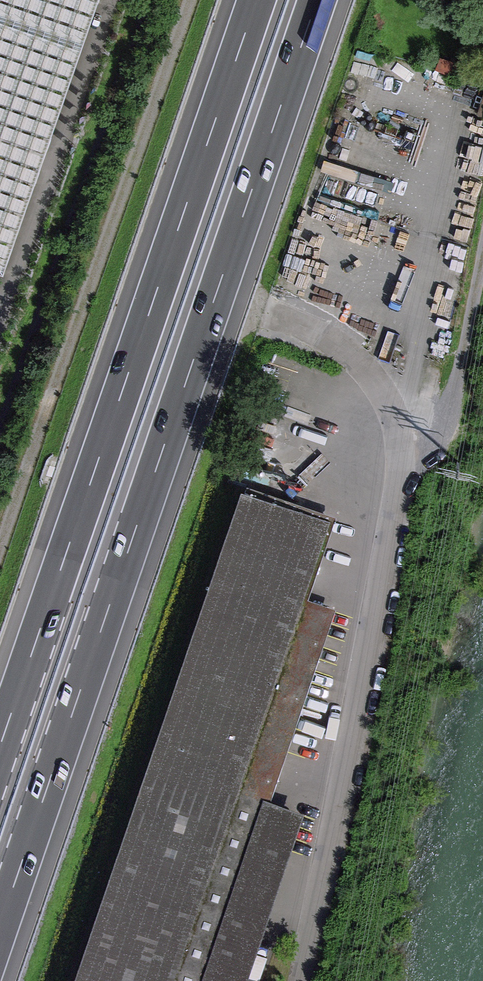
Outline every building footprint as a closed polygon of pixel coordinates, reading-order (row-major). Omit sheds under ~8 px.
[(5,276),(98,0),(0,0),(0,275),(5,276)] [(304,804),(273,793),(338,602),(310,592),(337,513),(245,481),(75,980),(268,980),(246,973),(304,804)]
